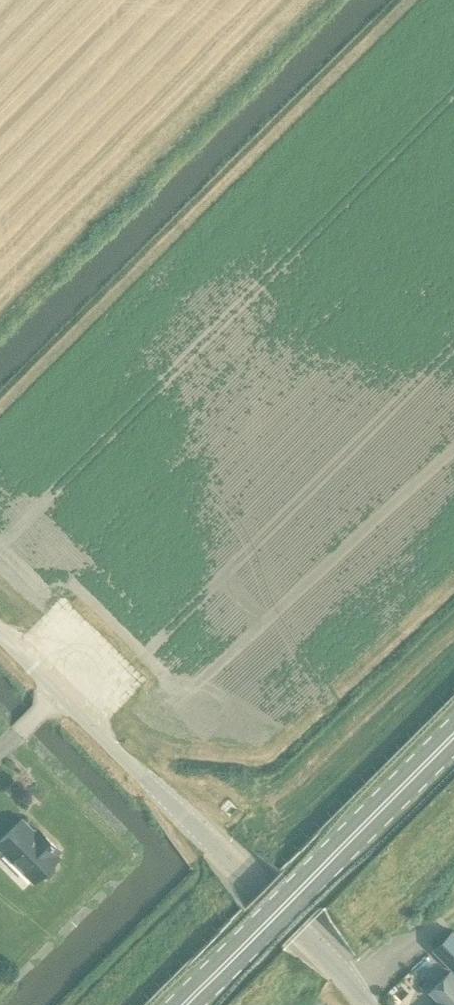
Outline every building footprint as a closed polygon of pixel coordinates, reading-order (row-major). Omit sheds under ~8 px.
[(0,841),(0,845),(34,879),(41,873),(43,876),(48,876),(54,870),(54,865),(51,862),(58,856),(55,853),(59,849),(46,836),(42,840),(21,819),(0,841)] [(433,948),(453,969),(453,932),(452,930),(433,948)] [(430,990),(444,1004),(443,1004),(453,1004),(453,976),(449,971),(430,990)]
